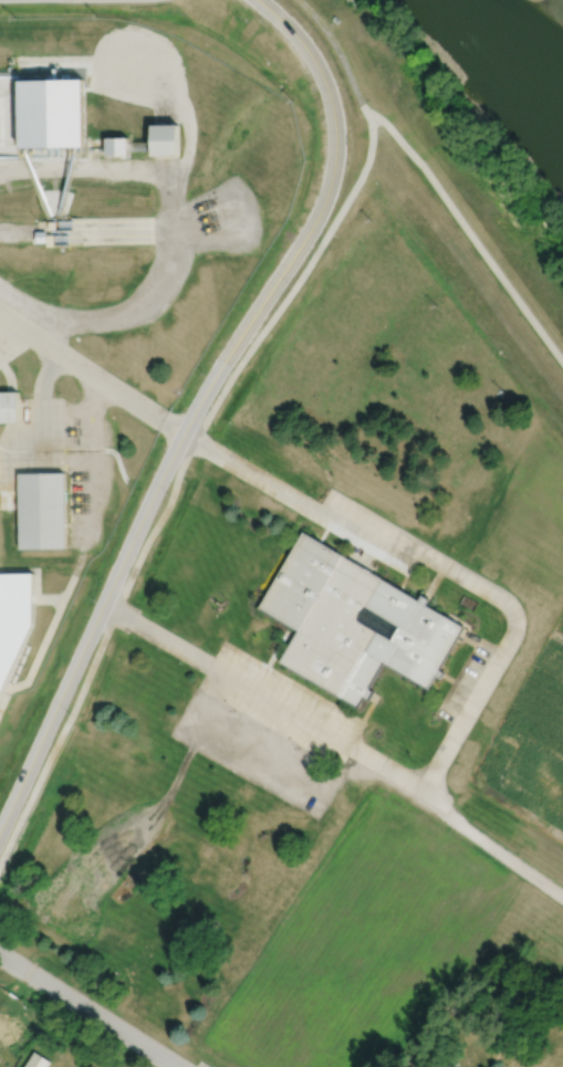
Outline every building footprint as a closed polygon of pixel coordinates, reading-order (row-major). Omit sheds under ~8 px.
[(18,77),(19,147),(83,146),(82,76),(18,77)] [(12,111),(0,111),(0,142),(12,142),(12,111)] [(152,124),(152,154),(178,154),(178,123),(152,124)] [(105,137),(105,155),(127,155),(127,136),(105,137)] [(35,231),(35,242),(46,241),(46,234),(45,231),(35,231)] [(17,423),(17,393),(0,393),(0,424),(17,423)] [(17,474),(18,550),(64,550),(63,474),(17,474)] [(301,533),(260,606),(299,628),(280,661),(356,704),(380,661),(426,688),(461,626),(301,533)] [(1,690),(32,619),(32,569),(0,570),(0,692),(1,690)] [(23,1066),(46,1066),(50,1061),(33,1052),(23,1066)] [(458,1064),(445,1055),(436,1066),(456,1066),(458,1064)]
